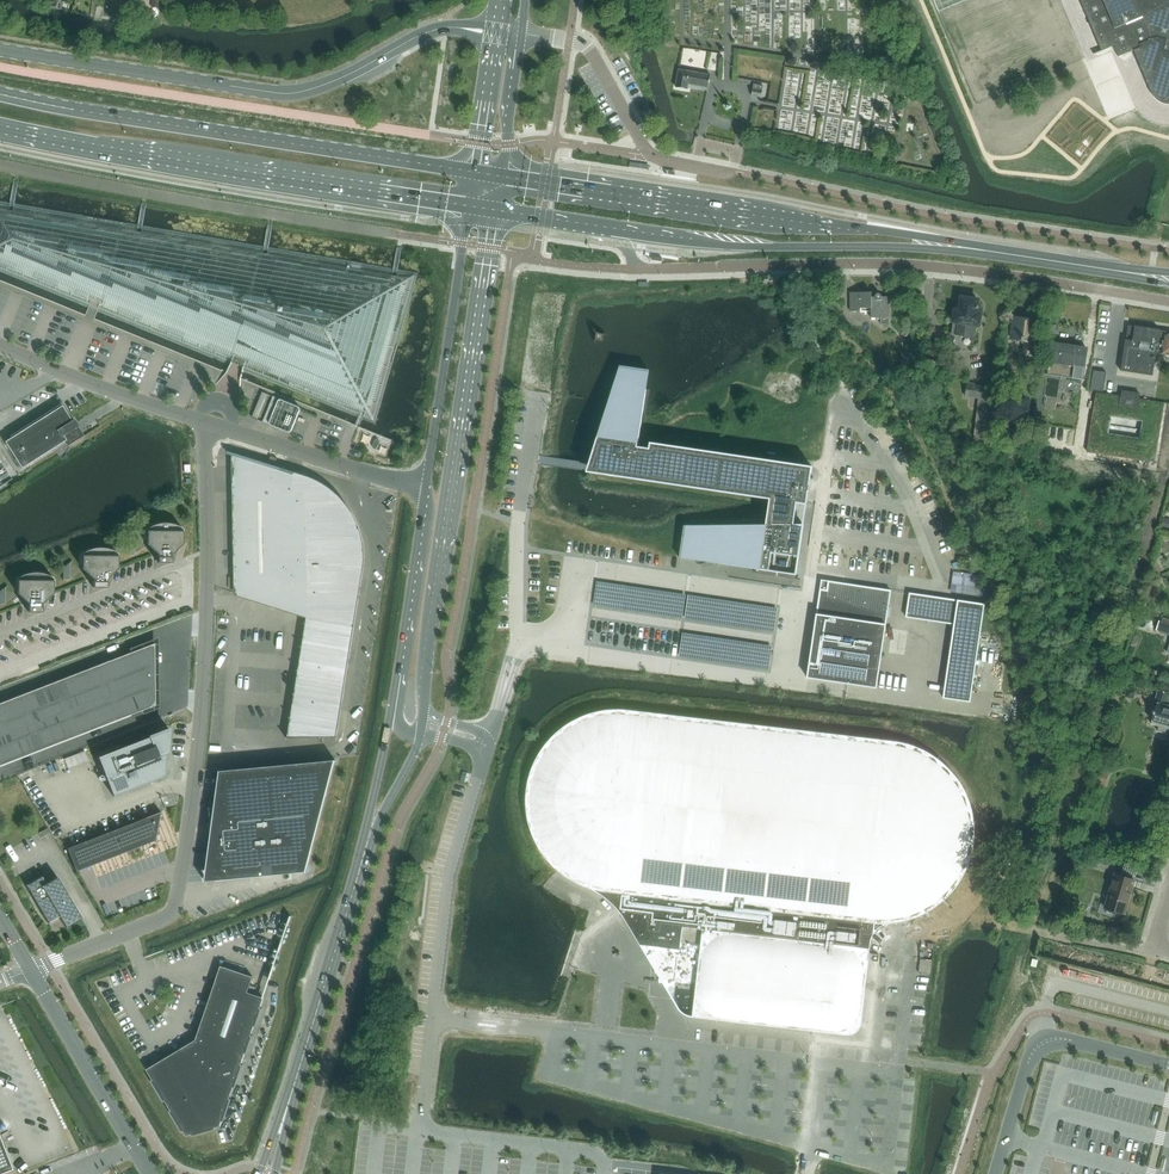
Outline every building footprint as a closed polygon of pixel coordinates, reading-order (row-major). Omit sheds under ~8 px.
[(160,0),(153,0),(152,7),(159,8),(160,0)] [(1101,50),(1093,54),(1094,54),(1113,46),(1118,57),(1133,50),(1136,56),(1151,92),(1152,94),(1153,95),(1154,97),(1155,98),(1157,100),(1158,101),(1160,102),(1162,103),(1164,103),(1166,104),(1167,104),(1168,104),(1168,0),(1157,0),(1138,8),(1135,0),(1080,0),(1101,50)] [(876,54),(874,64),(898,68),(899,58),(876,54)] [(711,75),(679,69),(677,69),(676,72),(678,72),(676,88),(688,89),(688,84),(708,87),(711,75)] [(758,71),(757,80),(773,81),(774,72),(758,71)] [(754,84),(752,96),(761,98),(763,85),(754,84)] [(88,307),(89,308),(97,311),(98,311),(230,365),(231,365),(232,363),(243,368),(243,370),(358,417),(362,419),(375,424),(395,354),(418,273),(397,269),(395,269),(393,268),(268,247),(266,247),(264,246),(142,225),(138,225),(14,203),(10,203),(0,201),(0,271),(88,307)] [(876,297),(876,298),(872,298),(872,293),(860,293),(860,295),(851,295),(851,312),(861,312),(861,309),(871,309),(871,318),(882,318),(882,325),(889,325),(889,297),(882,297),(882,296),(881,295),(880,294),(879,294),(878,294),(877,294),(876,295),(876,296),(876,297)] [(978,326),(980,315),(976,314),(978,301),(975,300),(974,298),(967,296),(965,298),(962,298),(960,308),(956,307),(952,335),(973,338),(975,325),(978,326)] [(1037,357),(1038,347),(1035,346),(1036,337),(1033,336),(1036,320),(1016,318),(1014,328),(1012,327),(1010,339),(1025,341),(1023,355),(1037,357)] [(1168,335),(1168,334),(1166,334),(1166,331),(1159,330),(1159,329),(1135,326),(1128,325),(1126,339),(1121,371),(1152,375),(1156,349),(1162,349),(1162,354),(1168,355),(1168,335)] [(1047,375),(1083,380),(1087,349),(1052,343),(1049,361),(1047,375)] [(913,351),(904,356),(908,364),(915,360),(917,359),(913,351)] [(588,467),(587,470),(597,472),(645,479),(645,481),(770,499),(766,525),(684,526),(679,558),(755,569),(755,573),(795,579),(804,517),(795,516),(798,494),(808,496),(812,467),(650,443),(649,448),(637,447),(643,407),(649,370),(620,366),(590,463),(588,467)] [(1106,373),(1093,371),(1090,391),(1103,393),(1106,373)] [(967,383),(965,396),(978,398),(985,399),(988,386),(967,383)] [(1138,399),(1139,394),(1122,391),(1121,396),(1096,392),(1087,451),(1154,462),(1164,402),(1138,399)] [(978,398),(973,445),(990,448),(995,400),(985,399),(978,398)] [(300,410),(300,408),(299,407),(281,400),(280,399),(279,400),(278,401),(270,422),(269,423),(270,424),(271,425),(281,429),(288,432),(290,432),(291,432),(292,431),(300,410)] [(81,437),(61,406),(4,442),(21,468),(65,440),(68,445),(81,437)] [(317,481),(305,477),(306,476),(230,452),(229,454),(234,456),(236,594),(307,616),(287,737),(286,737),(286,738),(334,737),(333,740),(336,740),(337,737),(335,737),(353,629),(362,571),(363,561),(363,550),(361,540),(359,530),(355,520),(349,511),(345,505),(337,496),(327,488),(317,481)] [(1162,517),(1159,529),(1167,531),(1168,530),(1168,531),(1168,519),(1162,517)] [(146,543),(156,554),(157,555),(157,563),(171,563),(171,555),(182,544),(182,530),(183,530),(181,528),(179,527),(177,526),(174,525),(172,524),(170,524),(167,523),(165,523),(163,523),(160,524),(157,524),(154,525),(151,526),(150,527),(147,528),(145,530),(146,530),(146,543)] [(92,579),(92,588),(106,588),(106,579),(117,568),(118,555),(116,553),(114,552),(112,551),(109,550),(107,549),(105,549),(102,548),(100,548),(98,548),(95,548),(92,549),(90,550),(88,550),(85,552),(83,553),(81,554),(81,555),(82,554),(81,568),(92,579)] [(17,593),(27,603),(28,604),(28,612),(41,612),(42,604),(53,593),(53,579),(54,580),(54,579),(51,578),(49,576),(47,575),(44,574),(41,573),(39,573),(37,573),(35,573),(33,573),(31,573),(27,574),(25,574),(22,575),(20,576),(19,577),(16,579),(16,580),(17,579),(17,593)] [(952,593),(981,593),(982,575),(953,574),(952,593)] [(807,678),(847,684),(876,688),(891,591),(891,590),(821,580),(807,678)] [(775,637),(778,608),(595,585),(587,645),(771,668),(774,646),(686,635),(687,626),(775,637)] [(981,628),(984,604),(958,600),(954,624),(981,628)] [(1159,621),(1156,630),(1168,634),(1168,624),(1159,621)] [(151,642),(96,664),(106,690),(117,686),(129,682),(139,677),(152,673),(151,642)] [(977,656),(949,652),(948,663),(975,667),(977,656)] [(946,675),(973,679),(975,667),(948,663),(946,675)] [(96,664),(84,668),(95,695),(106,690),(96,664)] [(84,668),(73,672),(84,699),(95,695),(84,668)] [(73,672),(62,677),(73,703),(84,699),(73,672)] [(117,686),(106,690),(116,717),(152,703),(152,673),(139,677),(129,682),(117,686)] [(946,675),(944,686),(958,688),(972,690),(973,679),(946,675)] [(62,677),(51,681),(62,708),(73,703),(62,677)] [(51,681),(40,685),(50,712),(62,708),(51,681)] [(40,685),(29,690),(39,716),(50,712),(40,685)] [(943,698),(956,700),(958,688),(944,686),(943,698)] [(969,702),(970,702),(972,690),(958,688),(956,700),(969,702)] [(1133,699),(1136,690),(1127,688),(1124,697),(1133,699)] [(29,690),(18,694),(28,721),(39,716),(29,690)] [(106,690),(95,695),(105,721),(116,717),(106,690)] [(1159,726),(1157,731),(1168,734),(1168,694),(1157,691),(1153,703),(1156,704),(1150,724),(1159,726)] [(18,694),(7,698),(17,725),(28,721),(18,694)] [(95,695),(84,699),(94,726),(105,721),(95,695)] [(0,701),(0,714),(6,729),(17,725),(7,698),(0,701)] [(84,699),(73,703),(83,730),(94,726),(84,699)] [(73,703),(62,708),(72,734),(83,730),(73,703)] [(62,708),(50,712),(61,739),(72,734),(62,708)] [(601,711),(590,714),(581,717),(571,722),(565,726),(560,729),(555,734),(548,741),(543,747),(538,755),(535,761),(531,771),(527,788),(526,797),(527,812),(530,828),(535,840),(540,849),(546,858),(550,863),(555,868),(561,873),(569,878),(577,883),(593,890),(598,892),(604,897),(610,901),(614,905),(617,908),(621,913),(625,919),(640,944),(663,947),(679,949),(679,952),(678,951),(673,999),(678,1008),(680,1010),(682,1013),(685,1014),(688,1015),(741,1022),(803,1029),(840,1034),(848,1035),(850,1034),(853,1034),(855,1032),(857,1030),(859,1028),(861,1023),(870,944),(871,937),(874,931),(877,929),(880,926),(883,925),(905,920),(912,918),(921,915),(930,910),(936,906),(946,898),(954,889),(961,879),(968,863),(972,849),(974,831),(974,822),(973,816),(972,810),(970,803),(967,797),(963,789),(960,783),(954,775),(949,769),(943,763),(936,758),(929,753),(920,748),(905,743),(897,742),(890,741),(645,712),(618,709),(610,710),(601,711)] [(50,712),(39,716),(50,743),(61,739),(50,712)] [(39,716),(28,721),(39,747),(50,743),(39,716)] [(28,721),(17,725),(27,752),(39,747),(28,721)] [(17,725),(6,729),(16,756),(27,752),(17,725)] [(0,732),(0,747),(5,760),(16,756),(6,729),(0,732)] [(164,776),(165,762),(166,762),(167,762),(167,761),(168,760),(168,759),(167,759),(166,758),(169,729),(97,757),(113,796),(164,776)] [(64,759),(67,769),(88,761),(85,751),(74,755),(64,759)] [(220,772),(221,772),(219,807),(210,808),(213,845),(217,844),(215,879),(205,880),(205,881),(215,880),(306,872),(335,760),(220,771),(220,772)] [(1104,785),(1108,773),(1098,770),(1095,782),(1104,785)] [(145,818),(143,819),(67,848),(75,870),(86,866),(87,867),(155,841),(160,812),(145,818)] [(49,833),(47,829),(38,834),(41,838),(49,833)] [(1104,908),(1124,913),(1134,880),(1114,874),(1104,908)] [(41,876),(25,885),(48,923),(59,917),(65,928),(81,918),(57,877),(46,883),(41,876)] [(640,944),(673,999),(678,951),(679,952),(679,949),(663,947),(640,944)] [(920,958),(918,972),(930,974),(932,960),(920,958)] [(248,992),(253,977),(221,966),(216,981),(196,1040),(147,1069),(153,1079),(151,1081),(163,1102),(165,1100),(171,1110),(169,1111),(182,1132),(184,1131),(186,1135),(191,1134),(192,1136),(216,1129),(215,1127),(220,1126),(222,1121),(224,1122),(231,1099),(229,1098),(233,1087),(235,1088),(243,1065),(241,1064),(244,1053),(247,1054),(254,1031),(252,1030),(254,1026),(256,1027),(262,1008),(260,1008),(263,998),(262,997),(248,992)] [(12,1169),(0,1138),(0,1173),(12,1169)]
